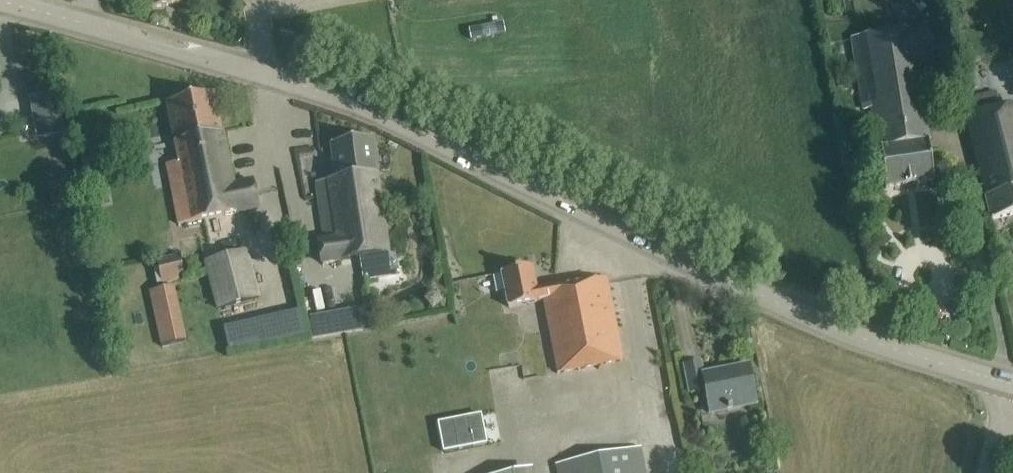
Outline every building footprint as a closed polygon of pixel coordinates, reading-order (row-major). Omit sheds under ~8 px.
[(153,8),(187,1),(187,0),(151,0),(153,8)] [(883,169),(886,189),(935,182),(933,162),(925,106),(938,105),(932,61),(933,61),(929,32),(910,32),(864,38),(863,24),(853,25),(864,109),(875,107),(883,169)] [(179,161),(166,163),(169,177),(169,178),(177,217),(178,223),(257,207),(253,183),(233,187),(223,137),(214,93),(167,103),(171,123),(179,161)] [(992,219),(1012,215),(1012,112),(999,112),(995,94),(961,101),(965,120),(986,192),(992,219)] [(60,116),(33,121),(36,139),(64,134),(60,116)] [(319,241),(322,263),(362,257),(364,273),(391,269),(372,137),(332,143),(337,179),(316,182),(325,241),(319,241)] [(246,250),(205,262),(218,308),(259,297),(246,250)] [(502,273),(506,293),(509,308),(543,301),(558,373),(624,360),(607,277),(582,282),(582,279),(536,288),(532,267),(502,273)] [(172,286),(149,291),(161,346),(184,341),(172,286)] [(301,310),(280,315),(285,339),(306,334),(301,310)] [(685,366),(691,394),(705,391),(710,414),(757,405),(749,366),(731,370),(732,373),(720,375),(719,372),(704,375),(701,363),(685,366)] [(480,418),(439,426),(444,453),(485,445),(480,418)] [(555,465),(557,472),(647,472),(642,446),(555,465)]
